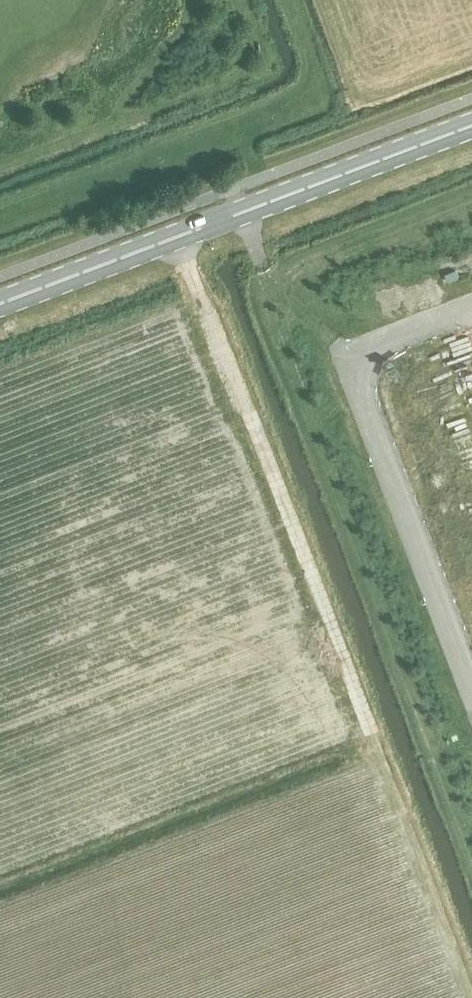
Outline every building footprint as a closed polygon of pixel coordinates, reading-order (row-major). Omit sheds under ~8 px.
[(448,344),(402,362),(409,381),(407,382),(411,392),(457,374),(454,366),(456,365),(455,362),(448,344)] [(457,374),(411,392),(425,428),(471,411),(457,374)] [(426,429),(440,466),(471,454),(471,413),(471,412),(426,429)]
